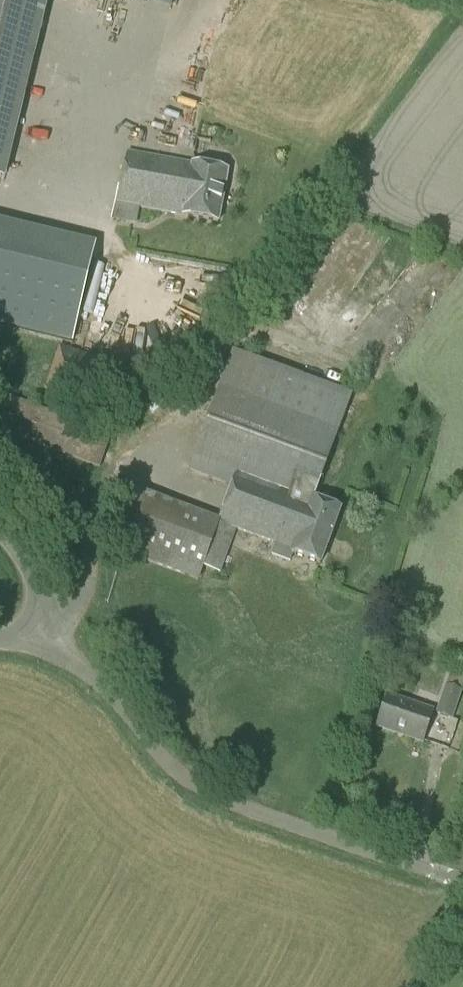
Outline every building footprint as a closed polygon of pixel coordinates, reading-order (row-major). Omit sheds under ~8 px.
[(16,113),(47,0),(0,0),(0,109),(16,113)] [(174,0),(133,0),(171,10),(174,0)] [(16,113),(0,109),(0,178),(16,113)] [(219,223),(229,172),(192,165),(192,163),(127,152),(115,203),(111,220),(137,224),(139,209),(182,217),(219,223)] [(103,408),(117,364),(59,346),(45,391),(103,408)] [(320,566),(340,511),(314,501),(352,395),(233,351),(189,472),(231,488),(219,521),(134,490),(112,550),(199,581),(220,523),(276,544),(271,556),(290,562),(293,556),(320,566)] [(112,436),(2,394),(0,399),(0,432),(100,468),(112,436)] [(462,687),(462,678),(450,674),(446,686),(445,685),(435,714),(452,720),(462,692),(461,691),(462,687)] [(422,744),(433,712),(388,697),(377,729),(422,744)]
